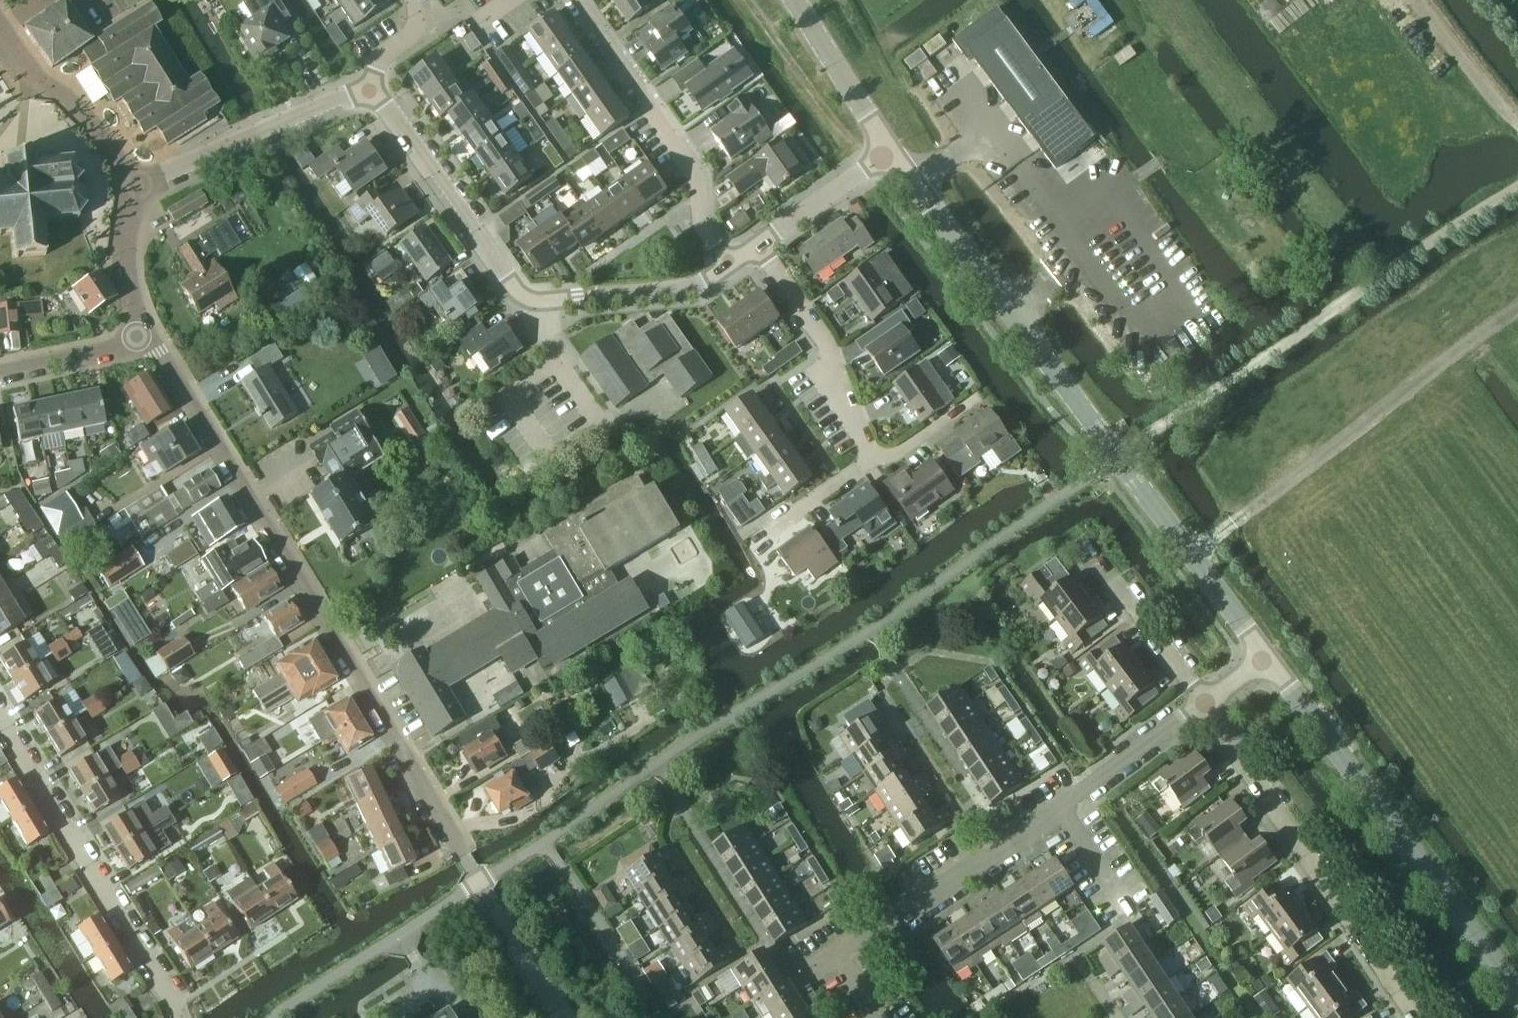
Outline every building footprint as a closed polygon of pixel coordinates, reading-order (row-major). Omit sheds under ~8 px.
[(288,38),(275,19),(287,11),(281,0),(249,0),(244,3),(254,20),(242,28),(251,42),(247,44),(258,62),(276,50),(274,47),(288,38)] [(340,6),(355,28),(390,4),(389,3),(388,4),(385,0),(350,0),(340,6)] [(655,3),(653,0),(613,0),(628,22),(655,3)] [(87,36),(93,32),(85,20),(78,25),(63,2),(24,30),(51,69),(90,41),(87,36)] [(201,117),(217,107),(197,75),(187,81),(154,27),(160,24),(148,4),(96,37),(98,42),(82,52),(114,104),(121,99),(144,136),(156,128),(167,146),(204,123),(201,117)] [(1056,170),(1097,141),(998,8),(953,41),(968,61),(973,57),(1056,170)] [(678,43),(691,33),(675,9),(652,25),(660,36),(646,46),(664,71),(687,54),(678,43)] [(544,54),(570,35),(565,27),(568,25),(559,12),(529,33),(544,54)] [(342,33),(333,39),(340,48),(348,42),(342,33)] [(474,52),(482,46),(473,33),(465,39),(474,52)] [(585,55),(570,35),(544,54),(558,74),(585,55)] [(924,48),(925,50),(931,57),(947,46),(942,38),(940,36),(924,48)] [(497,55),(511,76),(523,68),(508,47),(497,55)] [(912,72),(913,71),(928,60),(922,52),(921,50),(904,62),(912,72)] [(704,112),(752,77),(734,52),(705,73),(698,63),(674,80),(683,93),(688,90),(704,112)] [(599,76),(585,55),(558,74),(573,95),(599,76)] [(426,97),(453,78),(438,57),(411,76),(426,97)] [(493,80),(502,74),(493,62),(485,68),(493,80)] [(511,88),(502,74),(493,80),(502,94),(511,88)] [(529,76),(517,84),(526,97),(538,88),(529,76)] [(614,97),(599,76),(573,95),(587,115),(614,97)] [(453,78),(426,97),(441,118),(447,113),(467,99),(453,78)] [(535,91),(526,97),(535,110),(543,104),(535,91)] [(447,113),(462,134),(488,115),(473,94),(467,99),(447,113)] [(759,146),(773,135),(752,105),(755,102),(749,94),(728,109),(733,117),(711,132),(730,160),(756,142),(759,146)] [(629,117),(614,97),(587,115),(602,136),(629,117)] [(523,122),(531,117),(522,103),(514,109),(523,122)] [(477,155),(503,136),(488,115),(462,134),(477,155)] [(523,122),(532,135),(540,129),(531,117),(523,122)] [(546,125),(555,138),(563,132),(555,119),(546,125)] [(608,155),(630,141),(622,130),(601,144),(608,155)] [(563,132),(555,138),(564,151),(572,145),(563,132)] [(491,176),(518,157),(503,136),(477,155),(491,176)] [(776,188),(802,170),(781,141),(755,159),(754,159),(727,178),(740,196),(767,176),(776,188)] [(335,146),(309,165),(318,177),(324,172),(343,198),(353,191),(354,192),(385,170),(365,142),(344,158),(335,146)] [(552,164),(560,158),(551,145),(543,151),(552,164)] [(594,150),(580,159),(586,167),(599,158),(594,150)] [(3,172),(6,172),(7,181),(0,182),(0,236),(0,234),(12,233),(13,241),(10,241),(10,245),(13,244),(14,253),(11,253),(12,256),(15,256),(15,258),(18,258),(18,256),(43,253),(43,256),(46,255),(46,253),(48,253),(48,249),(45,250),(44,242),(47,242),(47,238),(44,238),(44,231),(46,231),(45,227),(43,228),(42,221),(58,219),(58,222),(61,221),(61,219),(76,217),(76,219),(79,219),(78,216),(85,207),(88,207),(87,204),(85,205),(83,194),(86,194),(86,191),(82,191),(76,186),(78,186),(78,184),(74,184),(80,177),(83,178),(84,176),(81,175),(79,168),(81,166),(80,164),(78,166),(73,161),(74,159),(71,158),(71,160),(55,161),(54,159),(52,159),(52,161),(36,162),(35,157),(38,157),(38,155),(36,155),(35,152),(32,152),(32,154),(8,157),(8,155),(5,155),(5,157),(2,158),(2,160),(5,160),(6,168),(3,169),(3,172)] [(309,165),(316,160),(311,152),(298,161),(303,169),(309,165)] [(532,178),(518,157),(491,176),(506,196),(532,178)] [(586,167),(580,159),(567,168),(573,176),(586,167)] [(648,165),(626,180),(645,207),(667,192),(648,165)] [(552,179),(539,188),(545,196),(557,188),(552,179)] [(605,194),(624,222),(645,207),(626,180),(605,194)] [(545,196),(539,188),(526,197),(532,205),(545,196)] [(386,236),(416,214),(399,190),(382,203),(375,193),(349,211),(358,224),(371,215),(386,236)] [(173,223),(206,204),(200,193),(167,212),(173,223)] [(605,194),(585,209),(604,236),(624,222),(605,194)] [(518,202),(497,216),(505,228),(525,213),(518,202)] [(560,217),(578,244),(583,250),(604,236),(585,209),(581,202),(560,217)] [(564,223),(560,217),(538,232),(557,258),(578,244),(564,223)] [(862,251),(873,243),(857,220),(846,227),(841,220),(799,250),(817,275),(858,246),(862,251)] [(215,266),(208,271),(202,260),(216,251),(219,256),(239,244),(225,221),(198,237),(201,242),(193,247),(191,243),(179,250),(196,277),(179,287),(196,316),(214,305),(218,311),(236,300),(215,266)] [(426,281),(452,264),(426,227),(401,244),(426,281)] [(536,273),(557,258),(538,232),(518,246),(536,273)] [(394,263),(387,253),(370,265),(377,275),(394,263)] [(873,321),(909,296),(881,256),(845,281),(873,321)] [(72,289),(88,314),(115,297),(99,272),(72,289)] [(479,314),(475,308),(483,302),(468,280),(453,291),(446,280),(419,299),(427,310),(432,306),(441,319),(445,316),(451,325),(466,315),(470,321),(479,314)] [(414,298),(414,297),(423,291),(417,283),(409,290),(408,290),(414,298)] [(837,288),(827,295),(834,305),(843,298),(837,288)] [(738,307),(757,334),(779,319),(760,292),(738,307)] [(41,301),(0,305),(0,336),(21,334),(19,316),(43,314),(41,301)] [(736,349),(757,334),(738,307),(717,322),(736,349)] [(875,344),(866,351),(884,377),(920,352),(908,335),(915,330),(902,312),(869,334),(875,344)] [(681,399),(712,378),(668,314),(641,333),(633,322),(580,358),(615,409),(664,375),(681,399)] [(491,371),(523,349),(504,323),(487,335),(480,324),(459,339),(470,355),(477,352),(491,371)] [(773,357),(775,359),(780,368),(802,353),(794,342),(773,357)] [(270,367),(284,359),(275,345),(251,360),(259,373),(244,382),(271,429),(298,414),(270,367)] [(960,358),(951,346),(938,355),(947,367),(960,358)] [(768,377),(780,368),(775,359),(762,368),(768,377)] [(921,424),(946,406),(955,400),(927,362),(919,368),(894,385),(921,424)] [(398,377),(392,368),(376,377),(382,387),(398,377)] [(149,375),(125,390),(146,424),(170,410),(149,375)] [(97,392),(76,397),(83,430),(104,426),(97,392)] [(741,436),(768,416),(753,395),(726,414),(741,436)] [(83,430),(76,397),(55,401),(62,435),(83,430)] [(41,439),(62,435),(55,401),(34,405),(41,439)] [(41,439),(34,405),(12,410),(19,443),(41,439)] [(1003,464),(1020,452),(990,410),(937,447),(960,479),(979,465),(976,461),(993,449),(1003,464)] [(358,412),(330,429),(333,434),(309,448),(320,467),(323,465),(334,482),(312,495),(342,545),(378,523),(351,479),(386,458),(358,412)] [(755,455),(782,436),(768,416),(741,436),(755,455)] [(150,437),(143,424),(134,429),(127,434),(134,446),(142,442),(150,437)] [(164,474),(197,454),(179,425),(140,449),(150,465),(156,461),(164,474)] [(770,477),(797,457),(782,436),(755,455),(770,477)] [(120,455),(113,444),(99,453),(106,464),(120,455)] [(692,449),(701,463),(710,458),(701,444),(692,449)] [(63,466),(57,467),(58,473),(70,470),(69,467),(68,463),(67,455),(61,456),(63,466)] [(770,477),(761,483),(764,487),(767,491),(776,485),(776,486),(784,497),(812,478),(797,457),(770,477)] [(710,458),(701,463),(709,476),(717,471),(710,458)] [(911,521),(953,492),(933,463),(913,477),(907,468),(885,484),(911,521)] [(82,464),(69,467),(70,470),(72,479),(72,480),(84,473),(84,471),(82,464)] [(54,473),(58,488),(58,489),(72,480),(72,479),(70,470),(58,473),(54,473)] [(183,489),(167,499),(177,515),(182,512),(182,511),(218,489),(208,472),(182,487),(183,489)] [(504,583),(500,575),(496,569),(477,579),(493,606),(489,608),(492,613),(424,652),(423,650),(391,669),(431,738),(463,719),(445,688),(500,656),(511,674),(536,659),(542,670),(553,663),(555,665),(649,610),(632,581),(616,590),(607,575),(682,531),(656,487),(646,492),(638,478),(543,533),(555,553),(504,583)] [(48,479),(31,483),(35,496),(51,492),(48,479)] [(837,524),(832,528),(829,524),(823,529),(840,553),(848,548),(842,540),(863,526),(873,541),(896,526),(868,486),(830,513),(837,524)] [(735,500),(727,487),(718,492),(727,506),(735,500)] [(125,510),(119,514),(123,520),(129,516),(133,522),(142,537),(177,515),(167,499),(160,488),(125,510)] [(20,491),(1,494),(9,507),(12,505),(24,497),(20,491)] [(64,492),(38,508),(56,538),(59,536),(65,547),(96,528),(85,510),(78,514),(64,492)] [(211,510),(193,521),(209,547),(228,536),(243,526),(227,499),(211,509),(211,510)] [(28,504),(13,513),(19,523),(34,513),(30,506),(28,504)] [(741,528),(762,514),(756,504),(735,518),(741,528)] [(34,513),(19,523),(25,533),(32,529),(41,523),(34,513)] [(815,581),(838,563),(811,528),(778,554),(796,576),(806,570),(815,581)] [(201,590),(194,594),(199,603),(220,591),(224,588),(264,565),(251,543),(233,553),(228,545),(201,561),(212,580),(214,583),(201,590)] [(50,552),(48,553),(49,555),(59,569),(67,563),(57,547),(50,552)] [(131,549),(97,570),(108,588),(142,566),(131,549)] [(182,565),(173,550),(165,556),(174,570),(182,565)] [(1056,620),(1088,596),(1080,585),(1077,587),(1056,559),(1020,586),(1036,606),(1042,601),(1056,620)] [(267,569),(242,583),(242,582),(231,589),(245,612),(256,605),(255,604),(280,590),(267,569)] [(81,584),(68,593),(74,601),(87,592),(81,584)] [(12,604),(1,586),(0,586),(0,611),(12,604)] [(88,596),(58,614),(63,621),(93,604),(88,596)] [(1097,608),(1088,596),(1056,620),(1070,638),(1063,643),(1071,654),(1108,627),(1094,610),(1097,608)] [(276,639),(300,624),(287,602),(263,617),(276,639)] [(0,611),(0,637),(23,623),(12,604),(0,611)] [(732,618),(746,643),(760,635),(746,610),(732,618)] [(142,624),(127,633),(134,646),(149,636),(142,624)] [(98,627),(85,636),(90,645),(105,637),(98,627)] [(77,629),(69,634),(73,642),(81,637),(77,629)] [(156,653),(167,671),(193,655),(182,637),(156,653)] [(1107,688),(1139,664),(1131,653),(1127,656),(1115,637),(1079,664),(1087,675),(1093,670),(1107,688)] [(46,647),(51,655),(65,647),(60,639),(46,647)] [(280,675),(252,692),(258,702),(324,662),(311,641),(286,656),(287,657),(274,665),(280,675)] [(38,664),(25,643),(0,658),(0,661),(11,680),(38,664)] [(70,654),(65,647),(51,655),(56,663),(70,654)] [(260,648),(238,661),(244,671),(266,658),(260,648)] [(133,665),(124,652),(113,659),(122,672),(133,665)] [(1068,664),(1061,655),(1051,663),(1057,672),(1068,664)] [(258,702),(266,714),(293,698),(296,703),(310,695),(311,697),(336,682),(324,662),(258,702)] [(51,685),(38,664),(11,680),(24,701),(51,685)] [(1067,679),(1067,678),(1078,671),(1073,664),(1062,671),(1062,672),(1067,679)] [(1149,677),(1139,664),(1107,688),(1121,707),(1116,712),(1124,723),(1159,696),(1146,679),(1149,677)] [(984,671),(992,682),(998,678),(990,667),(984,671)] [(182,669),(171,676),(178,686),(189,679),(182,669)] [(648,691),(636,671),(607,686),(620,707),(648,691)] [(524,694),(517,682),(503,691),(510,703),(524,694)] [(928,708),(939,725),(971,703),(960,687),(928,708)] [(1005,687),(998,691),(1006,703),(1012,698),(1005,687)] [(81,704),(85,712),(100,704),(95,696),(81,704)] [(1012,698),(1006,703),(1014,714),(1020,710),(1012,698)] [(46,736),(72,720),(60,699),(33,716),(46,736)] [(326,721),(317,726),(323,735),(326,740),(359,720),(346,699),(322,714),(326,721)] [(852,712),(844,717),(852,728),(860,723),(876,713),(868,701),(852,712)] [(939,725),(949,741),(982,719),(971,703),(939,725)] [(104,712),(100,704),(85,712),(90,720),(104,712)] [(219,712),(224,720),(237,712),(232,704),(219,712)] [(852,728),(839,737),(851,755),(881,736),(875,727),(887,719),(881,709),(876,713),(860,723),(852,728)] [(1071,717),(1076,723),(1080,720),(1076,714),(1071,717)] [(230,736),(232,735),(233,734),(243,727),(236,716),(225,723),(224,723),(223,724),(230,736)] [(818,718),(809,724),(815,733),(821,729),(822,723),(818,718)] [(465,751),(466,751),(471,761),(468,763),(474,772),(477,770),(478,773),(506,757),(500,747),(508,742),(494,719),(461,739),(467,750),(465,751)] [(949,741),(960,757),(992,736),(982,719),(949,741)] [(1020,723),(1028,735),(1035,730),(1027,719),(1020,723)] [(85,741),(72,720),(46,736),(58,757),(85,741)] [(371,740),(359,720),(326,740),(329,744),(337,739),(347,755),(371,740)] [(1035,730),(1028,735),(1036,747),(1043,743),(1035,730)] [(864,774),(905,747),(899,737),(887,745),(881,736),(851,755),(864,774)] [(960,757),(971,773),(1003,752),(992,736),(960,757)] [(262,738),(243,750),(252,766),(272,755),(262,738)] [(522,759),(540,749),(533,738),(515,748),(522,759)] [(251,745),(248,739),(239,744),(243,750),(251,745)] [(500,783),(486,791),(501,815),(510,809),(511,810),(515,808),(516,810),(531,802),(524,789),(535,783),(529,773),(538,768),(539,769),(558,758),(557,757),(549,743),(529,755),(530,756),(522,761),(521,760),(510,766),(509,767),(512,771),(498,779),(500,783)] [(107,747),(67,771),(80,793),(106,777),(120,769),(116,761),(107,747)] [(875,791),(905,772),(899,763),(911,756),(905,747),(864,774),(875,791)] [(236,774),(222,750),(207,758),(222,783),(236,774)] [(1050,767),(1057,763),(1049,751),(1042,756),(1050,767)] [(116,761),(120,769),(135,760),(130,752),(116,761)] [(971,773),(981,789),(1014,768),(1003,752),(971,773)] [(1201,779),(1209,773),(1194,752),(1170,770),(1168,766),(1148,781),(1159,796),(1169,788),(1184,808),(1209,790),(1201,779)] [(135,760),(120,769),(125,776),(139,768),(135,760)] [(273,788),(274,789),(281,802),(283,804),(316,784),(307,768),(273,788)] [(343,781),(355,804),(380,792),(369,768),(343,781)] [(1014,768),(981,789),(992,806),(1025,785),(1014,768)] [(887,810),(929,783),(923,774),(911,782),(905,772),(875,791),(887,810)] [(119,798),(106,777),(80,793),(93,814),(119,798)] [(832,794),(833,794),(842,788),(837,779),(828,784),(827,785),(832,794)] [(11,819),(32,807),(15,780),(0,789),(0,800),(11,819)] [(899,828),(929,808),(923,800),(935,792),(929,783),(887,810),(899,828)] [(252,800),(245,788),(233,795),(240,807),(252,800)] [(355,804),(366,828),(392,815),(380,792),(355,804)] [(849,799),(840,805),(845,812),(853,807),(849,799)] [(1220,856),(1245,837),(1239,828),(1246,822),(1231,801),(1207,818),(1204,814),(1184,828),(1195,844),(1205,837),(1220,856)] [(311,813),(304,802),(292,810),(298,821),(311,813)] [(128,812),(102,828),(115,850),(141,833),(155,825),(169,816),(164,808),(150,817),(142,803),(128,812)] [(780,820),(787,816),(780,804),(773,809),(780,820)] [(853,807),(845,812),(849,818),(860,811),(857,805),(853,807)] [(32,807),(11,819),(27,846),(48,834),(32,807)] [(935,819),(929,808),(899,828),(911,847),(953,820),(947,811),(935,819)] [(366,828),(377,851),(403,839),(392,815),(366,828)] [(141,833),(115,850),(128,871),(155,854),(168,846),(160,834),(174,825),(169,816),(155,825),(141,833)] [(1154,824),(1142,833),(1148,840),(1160,831),(1154,824)] [(713,846),(724,863),(756,842),(746,826),(713,846)] [(786,830),(794,842),(801,837),(793,826),(786,830)] [(223,838),(217,829),(187,846),(193,856),(223,838)] [(875,833),(869,838),(873,844),(879,839),(875,833)] [(1162,835),(1154,842),(1159,848),(1167,842),(1162,835)] [(801,837),(794,842),(801,853),(808,849),(801,837)] [(1252,847),(1245,837),(1220,856),(1234,876),(1225,883),(1235,898),(1255,883),(1252,879),(1275,862),(1260,841),(1252,847)] [(314,846),(320,855),(332,848),(327,839),(314,846)] [(403,839),(377,851),(388,874),(384,876),(389,887),(405,879),(401,869),(414,863),(403,839)] [(724,863),(734,879),(767,859),(756,842),(724,863)] [(624,874),(636,893),(667,873),(661,864),(673,856),(667,847),(624,874)] [(337,857),(332,848),(320,855),(325,864),(327,864),(337,858),(337,857)] [(881,867),(894,859),(888,848),(874,857),(881,867)] [(174,855),(156,866),(161,874),(165,881),(166,882),(184,871),(183,869),(174,855)] [(337,858),(327,864),(330,870),(341,864),(337,858)] [(807,862),(814,874),(821,870),(814,858),(807,862)] [(734,879),(744,896),(777,875),(767,859),(734,879)] [(1055,862),(1037,874),(1055,900),(1072,889),(1055,862)] [(214,865),(202,872),(203,873),(209,883),(220,877),(221,877),(214,865)] [(255,890),(272,916),(296,900),(273,865),(263,872),(269,881),(255,890)] [(129,894),(161,874),(156,866),(124,886),(129,894)] [(821,870),(814,874),(822,887),(828,883),(821,870)] [(39,878),(47,891),(54,886),(47,873),(39,878)] [(667,873),(636,893),(648,911),(690,884),(684,876),(673,883),(667,873)] [(340,874),(329,882),(336,892),(347,885),(346,883),(340,874)] [(1055,900),(1037,874),(1020,885),(1038,912),(1055,900)] [(744,896),(754,912),(787,891),(777,875),(744,896)] [(63,884),(56,889),(59,895),(66,890),(68,894),(79,887),(73,878),(63,884)] [(236,889),(226,895),(249,931),(272,916),(255,890),(249,880),(236,889)] [(1279,881),(1243,908),(1251,919),(1257,915),(1271,934),(1275,931),(1304,910),(1295,898),(1293,900),(1279,881)] [(695,893),(690,884),(648,911),(659,929),(689,910),(684,901),(695,893)] [(1042,918),(1038,912),(1020,885),(1003,897),(1027,933),(1028,932),(1025,929),(1042,918)] [(54,886),(47,891),(54,903),(62,899),(54,886)] [(754,912),(765,928),(798,907),(787,891),(754,912)] [(835,908),(842,904),(834,891),(827,896),(835,908)] [(549,903),(556,899),(552,893),(545,897),(549,903)] [(597,899),(605,911),(609,909),(615,905),(608,893),(597,899)] [(986,908),(1010,944),(1027,933),(1003,897),(986,908)] [(619,903),(615,905),(609,909),(605,911),(603,912),(609,922),(624,912),(619,903)] [(1169,903),(1159,910),(1169,926),(1179,919),(1169,903)] [(209,921),(196,929),(212,954),(235,939),(212,904),(202,911),(209,921)] [(798,907),(765,928),(775,945),(808,924),(798,907)] [(969,919),(991,952),(1001,945),(1004,949),(1010,944),(986,908),(969,919)] [(1222,918),(1214,908),(1206,914),(1213,924),(1222,918)] [(696,920),(689,910),(659,929),(671,947),(713,921),(707,912),(696,920)] [(1275,931),(1271,934),(1285,953),(1279,957),(1287,967),(1323,940),(1310,923),(1313,922),(1304,910),(1275,931)] [(8,925),(0,912),(0,930),(8,925)] [(563,935),(574,929),(565,913),(554,919),(563,935)] [(78,929),(94,956),(115,943),(99,916),(78,929)] [(981,959),(991,952),(969,919),(952,930),(976,966),(983,962),(981,959)] [(718,930),(713,921),(671,947),(682,966),(712,947),(706,937),(718,930)] [(1092,937),(1100,931),(1095,924),(1087,930),(1092,937)] [(1216,938),(1225,932),(1220,924),(1211,929),(1216,938)] [(212,954),(196,929),(183,938),(176,927),(166,934),(189,969),(212,954)] [(1106,969),(1143,945),(1131,927),(1103,945),(1109,954),(1100,960),(1106,969)] [(976,966),(952,930),(935,942),(953,968),(957,975),(967,969),(969,971),(976,966)] [(634,934),(622,942),(627,949),(642,940),(639,935),(634,934)] [(1062,947),(1066,954),(1076,948),(1071,941),(1062,947)] [(115,943),(94,956),(110,983),(132,970),(115,943)] [(1127,981),(1155,963),(1143,945),(1106,969),(1112,978),(1121,972),(1127,981)] [(718,957),(712,947),(682,966),(690,978),(680,984),(685,991),(736,958),(730,949),(718,957)] [(1057,960),(1066,954),(1062,947),(1053,953),(1057,960)] [(644,949),(632,956),(637,964),(652,955),(648,949),(644,949)] [(742,987),(775,966),(764,950),(731,970),(742,987)] [(1326,954),(1291,979),(1299,989),(1296,991),(1309,1009),(1342,984),(1335,974),(1330,967),(1334,964),(1326,954)] [(1201,974),(1202,974),(1212,967),(1206,959),(1196,966),(1201,974)] [(665,975),(658,963),(644,972),(652,984),(665,975)] [(1166,980),(1155,963),(1127,981),(1133,989),(1124,995),(1130,1004),(1166,980)] [(1028,970),(1032,977),(1041,971),(1037,964),(1028,970)] [(775,966),(742,987),(753,1005),(785,983),(775,966)] [(1023,982),(1032,977),(1028,970),(1019,975),(1023,982)] [(32,979),(46,1003),(54,997),(40,974),(32,979)] [(664,978),(652,985),(657,993),(669,986),(668,985),(664,978)] [(1151,1016),(1178,999),(1166,980),(1130,1004),(1136,1014),(1145,1007),(1151,1016)] [(1257,981),(1251,986),(1256,993),(1263,988),(1257,981)] [(753,1005),(761,1017),(807,1017),(785,983),(753,1005)] [(1309,1009),(1315,1017),(1352,1017),(1365,1009),(1357,997),(1353,1000),(1349,994),(1342,984),(1309,1009)] [(994,992),(998,999),(1007,994),(1002,987),(994,992)] [(675,999),(669,988),(658,995),(665,1005),(675,999)] [(700,1008),(707,1003),(699,991),(692,996),(700,1008)] [(1265,991),(1254,999),(1261,1008),(1271,1000),(1265,991)] [(990,1005),(998,999),(994,992),(985,998),(990,1005)] [(54,997),(46,1003),(53,1015),(62,1010),(54,997)] [(1191,1017),(1178,999),(1151,1016),(1153,1017),(1189,1017),(1191,1017)] [(130,1009),(122,1014),(124,1017),(136,1017),(130,1009)]
